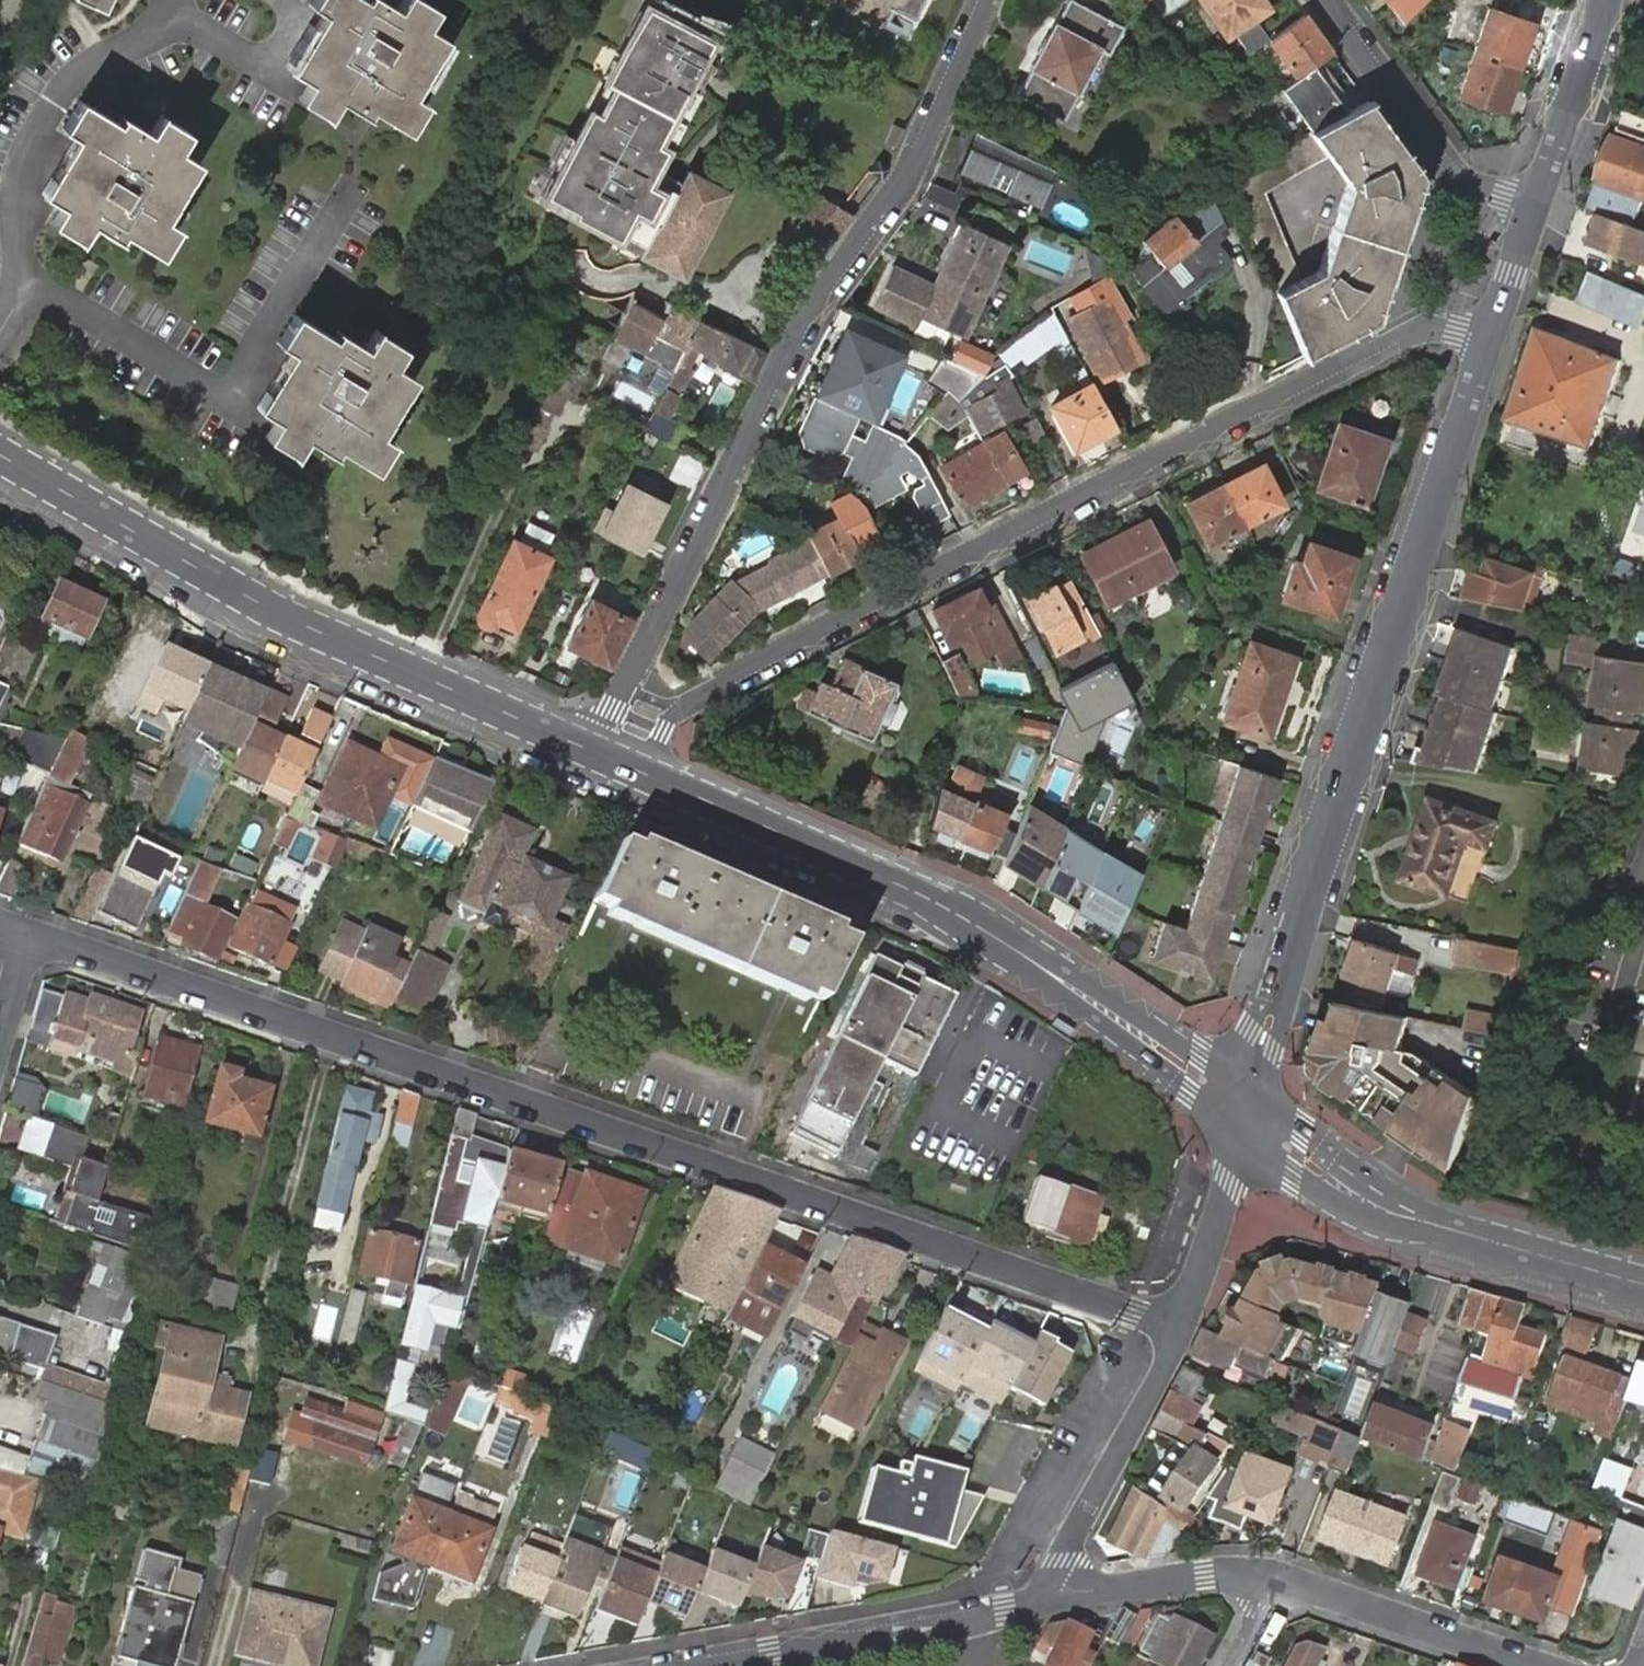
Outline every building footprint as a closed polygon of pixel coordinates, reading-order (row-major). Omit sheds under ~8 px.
[(113,3),(106,0),(77,0),(108,14),(113,3)] [(297,73),(310,81),(299,99),(327,117),(343,93),(370,110),(377,115),(408,134),(425,105),(403,91),(438,35),(425,27),(437,9),(423,0),(402,0),(402,1),(397,9),(393,16),(380,8),(367,0),(313,0),(310,5),(332,18),(297,73)] [(682,278),(728,191),(686,170),(676,187),(651,175),(665,146),(656,141),(686,83),(695,87),(710,58),(700,53),(715,23),(669,0),(644,0),(604,80),(613,85),(600,112),(590,108),(547,195),(577,210),(575,214),(620,236),(622,233),(645,245),(640,256),(682,278)] [(876,21),(884,5),(913,20),(923,0),(834,0),(876,21)] [(1064,120),(1078,93),(1077,92),(1099,50),(1108,55),(1121,31),(1123,27),(1071,0),(1068,0),(1055,25),(1054,24),(1030,70),(1031,70),(1017,96),(1021,97),(1064,120)] [(1215,21),(1222,15),(1236,35),(1271,10),(1264,0),(1200,0),(1215,21)] [(1391,6),(1389,8),(1403,30),(1424,6),(1420,1),(1412,9),(1403,0),(1398,0),(1391,6)] [(1412,9),(1420,1),(1421,0),(1403,0),(1412,9)] [(1489,9),(1475,53),(1517,68),(1532,24),(1489,9)] [(1304,14),(1270,40),(1298,77),(1331,53),(1304,14)] [(1229,40),(1236,35),(1222,15),(1215,21),(1229,40)] [(1517,68),(1475,53),(1460,97),(1503,111),(1517,68)] [(1340,93),(1320,65),(1279,95),(1285,103),(1297,94),(1318,123),(1343,106),(1335,96),(1340,93)] [(600,112),(613,85),(604,80),(590,108),(600,112)] [(1285,103),(1279,95),(1277,93),(1262,104),(1270,113),(1285,103)] [(132,131),(81,100),(63,129),(85,143),(51,199),(62,205),(52,223),(81,241),(86,232),(91,223),(96,216),(108,224),(123,232),(160,255),(178,226),(156,212),(189,156),(179,150),(190,132),(161,114),(146,139),(132,131)] [(1367,100),(1366,101),(1363,103),(1389,138),(1393,135),(1367,100)] [(1309,132),(1297,139),(1316,163),(1328,157),(1347,184),(1333,226),(1318,271),(1302,279),(1276,292),(1295,336),(1301,351),(1325,339),(1347,328),(1348,332),(1364,324),(1362,321),(1373,308),(1376,309),(1397,247),(1413,198),(1417,185),(1414,184),(1412,168),(1415,165),(1393,135),(1389,138),(1363,103),(1309,132)] [(1643,140),(1643,117),(1624,110),(1617,130),(1643,140)] [(976,131),(959,170),(987,183),(995,166),(1013,174),(1006,192),(1038,206),(1054,168),(1013,150),(976,131)] [(1635,226),(1643,202),(1643,146),(1615,136),(1588,209),(1601,213),(1635,226)] [(1297,139),(1276,151),(1232,185),(1244,215),(1276,292),(1302,279),(1265,192),(1316,163),(1297,139)] [(880,180),(889,169),(877,160),(869,171),(880,180)] [(1421,175),(1415,165),(1412,168),(1414,184),(1417,185),(1421,175)] [(939,226),(954,194),(930,183),(916,215),(939,226)] [(577,210),(547,195),(543,203),(573,218),(575,214),(577,210)] [(1187,207),(1165,218),(1161,222),(1163,224),(1143,241),(1146,243),(1156,256),(1139,265),(1132,269),(1159,319),(1180,307),(1172,293),(1202,272),(1209,277),(1228,261),(1209,238),(1223,226),(1210,196),(1199,201),(1187,207)] [(1601,213),(1590,244),(1643,265),(1643,229),(1635,226),(1601,213)] [(961,221),(934,283),(893,265),(874,307),(918,328),(923,314),(966,333),(1007,242),(961,221)] [(1563,234),(1572,237),(1574,231),(1566,228),(1563,234)] [(1156,256),(1146,243),(1136,260),(1139,265),(1156,256)] [(1108,272),(1093,282),(1103,300),(1069,319),(1100,377),(1116,369),(1124,364),(1140,356),(1121,321),(1131,316),(1108,272)] [(688,343),(698,320),(668,305),(661,318),(632,301),(613,336),(643,352),(652,336),(684,352),(688,343)] [(1373,320),(1376,309),(1373,308),(1362,321),(1364,324),(1373,320)] [(998,354),(1004,361),(1010,368),(1024,358),(1028,364),(1057,343),(1065,357),(1075,352),(1053,313),(998,354)] [(333,337),(296,314),(278,343),(300,357),(266,413),(277,419),(266,436),(295,454),(310,430),(337,447),(345,452),(375,469),(393,441),(370,427),(405,372),(394,364),(405,347),(376,329),(370,340),(366,347),(361,354),(348,346),(333,337)] [(752,380),(765,352),(698,320),(688,343),(684,352),(646,425),(644,430),(659,438),(672,445),(682,425),(668,417),(694,370),(689,367),(695,355),(692,354),(695,347),(712,359),(752,380)] [(1301,351),(1303,356),(1348,332),(1347,328),(1325,339),(1301,351)] [(1509,419),(1594,447),(1604,415),(1611,394),(1622,360),(1608,355),(1601,352),(1593,349),(1539,328),(1509,419)] [(845,332),(817,397),(869,421),(898,357),(845,332)] [(962,339),(951,360),(982,374),(992,353),(962,339)] [(580,364),(558,352),(520,443),(537,451),(554,413),(558,415),(580,364)] [(983,376),(943,357),(927,382),(945,393),(929,414),(948,428),(967,414),(961,403),(959,401),(979,380),(983,376)] [(961,403),(967,414),(969,417),(977,413),(984,427),(1020,409),(1003,375),(1010,368),(1004,361),(983,376),(979,380),(983,385),(969,399),(961,403)] [(1092,383),(1084,367),(1077,371),(1080,377),(1078,378),(1083,388),(1051,406),(1074,449),(1094,439),(1102,434),(1116,426),(1092,383)] [(855,455),(844,480),(849,483),(866,496),(870,504),(902,486),(896,475),(897,472),(908,465),(920,474),(927,471),(918,454),(901,438),(890,430),(873,423),(869,421),(817,397),(802,431),(806,444),(827,453),(840,448),(855,455)] [(1359,501),(1364,503),(1386,439),(1338,423),(1328,454),(1325,461),(1317,487),(1320,488),(1351,499),(1350,502),(1358,505),(1359,501)] [(989,439),(983,443),(1005,481),(1015,497),(1033,487),(1023,470),(1024,469),(1002,431),(989,439)] [(1005,481),(983,443),(942,466),(964,505),(978,497),(983,494),(990,490),(1005,481)] [(1240,474),(1223,483),(1244,523),(1264,513),(1275,506),(1280,504),(1261,466),(1241,477),(1240,474)] [(949,512),(932,482),(917,490),(915,496),(929,522),(949,512)] [(1244,523),(1223,483),(1206,491),(1207,494),(1188,504),(1207,542),(1211,539),(1223,533),(1244,523)] [(661,503),(624,485),(600,533),(637,552),(661,503)] [(800,518),(807,533),(841,516),(834,501),(800,518)] [(841,516),(807,533),(813,544),(825,568),(839,561),(842,566),(861,557),(841,516)] [(1082,555),(1106,603),(1171,570),(1146,522),(1082,555)] [(529,528),(522,544),(540,553),(548,537),(529,528)] [(813,544),(807,533),(799,550),(733,583),(731,581),(680,633),(707,659),(757,608),(805,585),(808,577),(825,569),(813,544)] [(540,553),(522,544),(513,539),(512,541),(496,575),(487,594),(478,612),(478,614),(478,615),(478,617),(478,618),(479,620),(480,622),(480,623),(481,624),(482,625),(483,626),(484,627),(485,627),(486,627),(487,627),(488,627),(489,627),(490,627),(491,626),(492,626),(493,626),(494,626),(495,625),(496,624),(497,623),(497,622),(498,621),(501,615),(519,623),(549,561),(550,558),(540,553)] [(1305,603),(1332,613),(1351,557),(1336,552),(1331,550),(1320,547),(1315,545),(1308,542),(1301,564),(1294,561),(1282,595),(1285,596),(1305,603)] [(1466,571),(1457,596),(1525,611),(1537,575),(1481,557),(1476,574),(1466,571)] [(827,574),(842,566),(839,561),(825,568),(827,574)] [(808,577),(805,585),(827,574),(825,569),(808,577)] [(1092,640),(1099,636),(1070,579),(1054,588),(1053,586),(1028,600),(1056,652),(1089,634),(1092,640)] [(58,582),(41,620),(85,641),(102,603),(58,582)] [(1014,640),(1004,620),(985,583),(933,609),(952,646),(965,640),(975,659),(1014,640)] [(609,667),(632,619),(591,597),(584,611),(583,611),(583,612),(582,612),(582,613),(581,613),(581,614),(580,615),(579,616),(578,618),(578,619),(577,621),(577,622),(577,623),(577,624),(566,646),(609,667)] [(1512,648),(1457,630),(1446,662),(1502,679),(1512,648)] [(1573,635),(1568,664),(1599,669),(1592,707),(1598,708),(1596,725),(1589,724),(1582,769),(1632,778),(1639,732),(1633,731),(1635,714),(1643,715),(1643,664),(1600,657),(1603,641),(1573,635)] [(181,723),(210,663),(162,641),(131,706),(178,729),(181,723)] [(1224,721),(1268,736),(1294,658),(1251,643),(1235,690),(1232,699),(1226,714),(1224,721)] [(958,656),(943,663),(958,695),(973,687),(958,656)] [(796,705),(871,738),(884,709),(896,681),(842,658),(830,685),(821,681),(816,692),(805,686),(796,705)] [(1502,679),(1446,662),(1436,693),(1443,696),(1491,711),(1502,679)] [(240,750),(268,689),(210,663),(181,723),(240,750)] [(781,676),(772,681),(776,691),(786,686),(781,676)] [(7,687),(0,703),(0,725),(7,726),(22,694),(7,687)] [(288,698),(268,689),(240,750),(231,768),(263,783),(264,781),(284,737),(273,733),(288,698)] [(1035,702),(1041,706),(1044,701),(1039,696),(1035,702)] [(1491,711),(1443,696),(1433,727),(1475,741),(1487,744),(1497,713),(1491,711)] [(285,739),(284,737),(264,781),(295,795),(301,784),(333,718),(314,709),(301,736),(305,738),(302,744),(286,737),(285,739)] [(1066,710),(1049,751),(1067,758),(1084,717),(1066,710)] [(1015,730),(1047,736),(1049,723),(1018,717),(1015,730)] [(1478,774),(1487,744),(1475,741),(1433,727),(1426,750),(1421,748),(1416,763),(1478,774)] [(89,741),(69,732),(65,740),(50,774),(48,778),(51,780),(48,788),(44,787),(18,843),(60,862),(90,798),(67,787),(73,775),(82,755),(89,741)] [(50,774),(65,740),(33,732),(20,759),(50,774)] [(411,805),(433,759),(387,737),(379,754),(346,739),(315,805),(377,834),(394,797),(411,805)] [(82,755),(73,775),(83,779),(92,760),(82,755)] [(493,786),(433,759),(411,805),(471,834),(493,786)] [(157,772),(138,763),(134,772),(153,781),(157,772)] [(1012,794),(1027,801),(1039,768),(1025,763),(1012,794)] [(1277,777),(1240,765),(1222,818),(1258,831),(1277,777)] [(958,838),(992,851),(1007,814),(990,807),(980,803),(973,800),(983,777),(957,766),(932,827),(959,838),(958,838)] [(153,781),(134,772),(130,780),(139,784),(132,798),(143,803),(153,781)] [(318,792),(301,784),(295,795),(285,818),(296,822),(313,828),(319,815),(310,812),(318,792)] [(1404,881),(1450,895),(1468,840),(1489,847),(1498,822),(1431,800),(1404,881)] [(1064,827),(1027,804),(1005,857),(1019,867),(1016,871),(1039,886),(1064,827)] [(182,807),(174,826),(188,832),(195,813),(182,807)] [(285,846),(296,822),(285,818),(280,830),(274,842),(285,846)] [(1258,831),(1222,818),(1203,873),(1240,886),(1258,831)] [(1101,851),(1064,827),(1039,886),(1076,910),(1101,851)] [(300,828),(287,855),(302,862),(316,836),(300,828)] [(335,867),(347,840),(326,832),(315,857),(335,867)] [(809,994),(824,1001),(853,942),(835,934),(838,928),(639,841),(636,847),(621,840),(593,900),(609,907),(606,915),(624,922),(631,925),(781,991),(788,994),(805,1002),(809,994)] [(537,926),(533,936),(528,946),(516,972),(542,985),(564,938),(545,929),(569,880),(523,858),(486,841),(458,902),(483,914),(480,923),(499,932),(503,922),(508,912),(537,926)] [(162,869),(168,856),(168,855),(141,843),(136,855),(125,851),(98,912),(112,919),(112,920),(135,931),(164,869),(162,869)] [(1140,874),(1101,851),(1076,910),(1113,937),(1140,874)] [(232,854),(226,866),(247,876),(253,864),(232,854)] [(176,860),(168,856),(162,869),(164,869),(170,873),(176,860)] [(218,869),(199,862),(165,937),(167,938),(166,941),(178,947),(180,944),(215,960),(232,921),(203,907),(218,869)] [(0,881),(0,896),(11,899),(24,870),(8,863),(0,881)] [(87,925),(109,877),(96,870),(72,920),(87,925)] [(1240,886),(1203,873),(1185,928),(1222,940),(1240,886)] [(246,908),(229,948),(270,965),(294,911),(272,901),(273,900),(256,892),(250,904),(253,905),(251,909),(246,908)] [(445,920),(426,912),(412,944),(431,952),(445,920)] [(503,922),(533,936),(537,926),(508,912),(503,922)] [(1211,974),(1222,940),(1185,928),(1164,920),(1152,954),(1211,974)] [(358,947),(364,934),(344,924),(337,938),(358,947)] [(393,1000),(408,967),(393,960),(392,963),(387,961),(396,942),(367,929),(364,934),(358,947),(337,938),(323,967),(344,977),(342,983),(375,999),(390,1006),(393,1000)] [(1489,962),(1517,969),(1523,950),(1492,944),(1457,938),(1452,961),(1487,968),(1489,962)] [(1416,958),(1360,940),(1348,978),(1363,983),(1356,1006),(1381,1011),(1395,968),(1411,973),(1416,958)] [(837,1037),(789,1135),(834,1157),(850,1165),(852,1166),(867,1171),(869,1172),(875,1159),(878,1153),(862,1145),(890,1088),(872,1080),(882,1060),(916,1076),(955,995),(921,978),(926,969),(906,959),(901,969),(888,962),(875,955),(868,952),(864,960),(870,964),(865,974),(865,975),(866,976),(846,1017),(837,1037)] [(1421,959),(1416,958),(1411,973),(1395,968),(1388,991),(1409,997),(1421,959)] [(321,973),(342,983),(344,977),(323,967),(321,973)] [(114,1070),(132,1076),(143,1041),(133,1038),(140,1012),(91,995),(89,999),(65,991),(64,996),(38,989),(19,1056),(42,1063),(47,1048),(73,1056),(74,1051),(76,1047),(78,1040),(119,1055),(115,1065),(114,1070)] [(1436,1154),(1456,1168),(1469,1125),(1478,1096),(1416,1052),(1402,1049),(1409,1017),(1356,1006),(1336,1002),(1324,1039),(1319,1054),(1327,1079),(1340,1088),(1394,1125),(1436,1154)] [(1467,1029),(1497,1035),(1502,1017),(1471,1011),(1467,1029)] [(201,1049),(205,1034),(165,1023),(160,1038),(201,1049)] [(1319,1054),(1324,1039),(1315,1035),(1310,1051),(1319,1054)] [(185,1106),(201,1049),(160,1038),(145,1095),(185,1106)] [(74,1051),(115,1065),(119,1055),(78,1040),(76,1047),(74,1051)] [(19,1056),(14,1074),(37,1081),(42,1063),(19,1056)] [(205,1123),(256,1136),(269,1089),(236,1081),(238,1072),(220,1068),(205,1123)] [(1335,1095),(1340,1088),(1327,1079),(1322,1086),(1335,1095)] [(419,1095),(402,1090),(389,1142),(406,1146),(419,1095)] [(328,1173),(324,1172),(314,1211),(322,1213),(323,1206),(338,1210),(345,1179),(350,1180),(362,1183),(366,1170),(353,1167),(360,1138),(373,1141),(378,1119),(366,1116),(369,1099),(348,1094),(328,1173)] [(476,1115),(458,1109),(451,1137),(437,1194),(492,1209),(495,1200),(502,1170),(477,1164),(472,1183),(457,1180),(462,1159),(467,1141),(470,1142),(476,1115)] [(1430,1162),(1436,1154),(1394,1125),(1389,1132),(1430,1162)] [(457,1180),(472,1183),(477,1164),(502,1170),(508,1152),(470,1142),(467,1141),(462,1159),(457,1180)] [(508,1152),(495,1200),(547,1215),(560,1167),(508,1152)] [(53,1221),(145,1252),(153,1219),(134,1213),(113,1207),(96,1202),(96,1201),(100,1187),(82,1181),(88,1165),(74,1160),(64,1190),(53,1221)] [(105,1170),(88,1165),(82,1181),(100,1187),(104,1174),(104,1173),(105,1170)] [(561,1166),(541,1238),(561,1245),(561,1247),(569,1249),(604,1261),(616,1266),(641,1194),(585,1175),(561,1166)] [(113,1207),(114,1201),(120,1184),(122,1179),(104,1174),(100,1187),(96,1201),(96,1202),(113,1207)] [(1053,1226),(1087,1238),(1101,1201),(1035,1178),(1020,1222),(1051,1233),(1053,1226)] [(134,1213),(153,1219),(160,1197),(141,1191),(120,1184),(114,1201),(136,1208),(134,1213)] [(43,1207),(45,1194),(15,1189),(13,1201),(43,1207)] [(715,1190),(712,1196),(668,1286),(728,1313),(741,1288),(762,1246),(777,1218),(779,1213),(715,1190)] [(383,1296),(403,1300),(416,1242),(371,1231),(361,1273),(378,1277),(377,1285),(385,1287),(383,1296)] [(902,1256),(851,1238),(830,1274),(815,1267),(788,1317),(831,1337),(852,1294),(855,1295),(857,1296),(856,1299),(860,1301),(862,1298),(871,1302),(874,1303),(877,1298),(902,1256)] [(113,1328),(128,1334),(130,1325),(129,1324),(136,1295),(131,1293),(137,1278),(136,1278),(140,1257),(104,1243),(96,1264),(107,1269),(101,1285),(105,1286),(102,1293),(88,1288),(81,1305),(83,1306),(79,1317),(102,1325),(113,1328)] [(511,1255),(514,1247),(506,1245),(503,1252),(511,1255)] [(767,1334),(780,1308),(802,1267),(762,1246),(741,1288),(728,1313),(767,1334)] [(1264,1272),(1249,1298),(1279,1311),(1288,1295),(1298,1293),(1325,1300),(1320,1317),(1328,1319),(1324,1335),(1325,1335),(1325,1334),(1325,1333),(1331,1317),(1330,1317),(1329,1316),(1329,1315),(1328,1315),(1327,1314),(1327,1313),(1327,1312),(1326,1311),(1326,1310),(1326,1308),(1339,1273),(1294,1260),(1264,1272)] [(107,1269),(96,1264),(88,1288),(102,1293),(105,1286),(101,1285),(107,1269)] [(1322,1336),(1359,1347),(1381,1290),(1382,1285),(1339,1273),(1326,1308),(1326,1310),(1326,1311),(1327,1312),(1327,1313),(1327,1314),(1328,1315),(1329,1315),(1329,1316),(1330,1317),(1331,1317),(1325,1333),(1325,1334),(1325,1335),(1324,1335),(1324,1336),(1322,1336)] [(230,1318),(239,1285),(206,1277),(197,1309),(230,1318)] [(1489,1292),(1471,1287),(1459,1322),(1476,1327),(1489,1292)] [(418,1289),(402,1356),(415,1359),(423,1361),(432,1322),(453,1327),(460,1299),(418,1289)] [(1412,1302),(1381,1290),(1359,1347),(1356,1355),(1387,1367),(1396,1343),(1407,1313),(1412,1302)] [(351,1291),(338,1343),(351,1347),(364,1294),(351,1291)] [(1489,1292),(1476,1327),(1480,1328),(1493,1332),(1485,1362),(1500,1366),(1502,1369),(1508,1371),(1512,1370),(1523,1373),(1536,1377),(1549,1331),(1521,1323),(1528,1302),(1489,1292)] [(1249,1298),(1229,1336),(1243,1343),(1255,1348),(1257,1349),(1268,1353),(1283,1360),(1301,1329),(1283,1321),(1283,1320),(1284,1320),(1284,1319),(1284,1318),(1278,1314),(1279,1311),(1249,1298)] [(985,1331),(944,1309),(911,1370),(954,1393),(958,1385),(1000,1407),(1010,1388),(1042,1405),(1070,1352),(1052,1343),(1054,1340),(1037,1332),(1031,1345),(989,1323),(985,1331)] [(1428,1320),(1407,1313),(1396,1343),(1416,1352),(1428,1320)] [(1599,1323),(1571,1314),(1562,1341),(1589,1350),(1599,1323)] [(835,1335),(833,1339),(854,1350),(859,1341),(875,1349),(882,1334),(845,1315),(835,1335)] [(45,1367),(56,1337),(1,1320),(0,1320),(0,1356),(45,1367)] [(150,1424),(233,1445),(245,1396),(226,1391),(229,1377),(210,1373),(218,1339),(162,1326),(157,1345),(168,1348),(150,1424)] [(1209,1327),(1195,1352),(1232,1367),(1243,1343),(1229,1336),(1209,1327)] [(903,1344),(882,1334),(875,1349),(859,1341),(854,1350),(823,1411),(859,1430),(903,1344)] [(1255,1348),(1243,1343),(1232,1367),(1246,1374),(1255,1353),(1257,1349),(1255,1348)] [(1268,1353),(1257,1349),(1255,1353),(1266,1359),(1268,1353)] [(1618,1428),(1636,1379),(1570,1355),(1551,1404),(1560,1407),(1564,1395),(1603,1409),(1599,1421),(1609,1425),(1605,1434),(1614,1438),(1618,1428)] [(396,1362),(414,1366),(415,1359),(402,1356),(397,1358),(396,1362)] [(1500,1366),(1485,1362),(1469,1357),(1462,1380),(1516,1397),(1523,1373),(1512,1370),(1508,1371),(1502,1369),(1500,1366)] [(469,1371),(471,1363),(461,1359),(458,1367),(469,1371)] [(407,1418),(423,1424),(426,1416),(427,1414),(407,1409),(409,1403),(405,1402),(414,1366),(396,1362),(384,1411),(407,1418)] [(1208,1378),(1188,1366),(1177,1386),(1197,1397),(1208,1378)] [(40,1381),(113,1405),(115,1390),(45,1367),(40,1381)] [(444,1434),(470,1374),(449,1367),(428,1416),(426,1416),(423,1424),(444,1434)] [(40,1381),(35,1398),(49,1402),(32,1457),(0,1447),(0,1467),(24,1474),(85,1494),(113,1405),(40,1381)] [(494,1402),(513,1409),(519,1393),(500,1386),(494,1402)] [(1163,1502),(1190,1521),(1196,1512),(1188,1507),(1221,1459),(1231,1445),(1193,1425),(1204,1404),(1175,1389),(1155,1427),(1200,1448),(1168,1494),(1163,1502)] [(1312,1392),(1306,1411),(1318,1415),(1329,1419),(1337,1401),(1324,1397),(1312,1392)] [(532,1431),(549,1437),(560,1408),(519,1393),(513,1409),(537,1418),(532,1431)] [(459,1422),(482,1429),(491,1402),(468,1394),(459,1422)] [(1564,1395),(1560,1407),(1599,1421),(1603,1409),(1564,1395)] [(1273,1399),(1261,1417),(1311,1438),(1306,1451),(1333,1461),(1345,1429),(1273,1399)] [(1398,1399),(1394,1410),(1419,1419),(1423,1409),(1398,1399)] [(308,1446),(364,1465),(382,1413),(347,1401),(343,1412),(307,1401),(301,1418),(315,1422),(308,1446)] [(1370,1427),(1364,1425),(1362,1432),(1368,1434),(1423,1456),(1434,1425),(1419,1419),(1394,1410),(1379,1404),(1370,1427)] [(1453,1407),(1445,1426),(1433,1459),(1455,1468),(1476,1416),(1453,1407)] [(1547,1414),(1537,1410),(1528,1435),(1538,1437),(1547,1414)] [(389,1461),(403,1467),(423,1424),(407,1418),(389,1461)] [(585,1438),(602,1446),(610,1430),(592,1423),(585,1438)] [(1345,1429),(1333,1461),(1331,1466),(1347,1473),(1362,1435),(1360,1435),(1345,1429)] [(643,1446),(610,1431),(604,1447),(636,1462),(643,1446)] [(731,1437),(712,1491),(749,1504),(768,1450),(731,1437)] [(643,1446),(636,1462),(649,1467),(656,1451),(643,1446)] [(262,1450),(255,1449),(249,1470),(248,1475),(255,1477),(262,1450)] [(276,1454),(262,1450),(255,1477),(269,1481),(276,1454)] [(1242,1470),(1230,1504),(1250,1511),(1274,1520),(1291,1475),(1274,1470),(1276,1464),(1253,1455),(1243,1467),(1242,1470)] [(904,1457),(898,1474),(869,1466),(853,1522),(952,1548),(978,1497),(955,1490),(960,1474),(904,1457)] [(1250,1511),(1230,1504),(1242,1470),(1229,1465),(1209,1497),(1218,1499),(1212,1517),(1244,1529),(1250,1511)] [(221,1509),(238,1513),(248,1475),(249,1470),(231,1466),(221,1509)] [(1331,1466),(1323,1485),(1340,1492),(1347,1473),(1331,1466)] [(38,1479),(24,1474),(0,1467),(0,1527),(20,1534),(38,1479)] [(1461,1477),(1444,1471),(1433,1501),(1450,1508),(1461,1477)] [(1467,1480),(1460,1496),(1477,1502),(1483,1486),(1467,1480)] [(1111,1541),(1148,1558),(1167,1520),(1184,1530),(1190,1521),(1163,1502),(1137,1486),(1111,1541)] [(1407,1517),(1340,1492),(1323,1537),(1390,1562),(1407,1517)] [(130,1520),(133,1506),(90,1496),(85,1494),(83,1508),(130,1520)] [(1619,1496),(1613,1513),(1610,1522),(1622,1526),(1601,1586),(1620,1592),(1625,1580),(1643,1586),(1643,1505),(1619,1496)] [(393,1552),(431,1566),(450,1515),(413,1500),(393,1552)] [(1591,1523),(1607,1529),(1610,1522),(1613,1513),(1596,1508),(1591,1523)] [(238,1513),(192,1510),(190,1530),(213,1532),(205,1563),(226,1567),(240,1514),(239,1514),(238,1513)] [(450,1515),(431,1566),(470,1581),(489,1529),(450,1515)] [(1148,1558),(1170,1555),(1184,1530),(1167,1520),(1148,1558)] [(1577,1520),(1568,1548),(1595,1558),(1605,1531),(1577,1520)] [(1440,1522),(1422,1567),(1444,1575),(1442,1581),(1459,1587),(1459,1586),(1467,1589),(1476,1567),(1467,1564),(1478,1536),(1440,1522)] [(893,1548),(828,1531),(815,1578),(849,1587),(853,1575),(884,1583),(893,1548)] [(357,1546),(368,1550),(370,1543),(359,1539),(357,1546)] [(557,1562),(542,1600),(578,1614),(592,1575),(599,1556),(564,1542),(561,1550),(557,1562)] [(800,1562),(761,1546),(753,1565),(740,1597),(784,1601),(800,1562)] [(506,1587),(542,1600),(557,1562),(521,1548),(506,1587)] [(753,1565),(711,1548),(702,1568),(692,1591),(734,1609),(753,1565)] [(199,1580),(200,1577),(178,1571),(182,1559),(145,1549),(137,1580),(147,1582),(146,1588),(133,1585),(114,1656),(138,1662),(137,1665),(176,1665),(199,1580)] [(702,1568),(661,1552),(653,1572),(641,1602),(682,1618),(702,1568)] [(1505,1556),(1491,1598),(1548,1619),(1563,1576),(1505,1556)] [(653,1572),(613,1557),(592,1610),(632,1625),(653,1572)] [(226,1567),(205,1563),(200,1577),(199,1580),(221,1586),(226,1567)] [(420,1573),(381,1567),(375,1598),(415,1604),(420,1573)] [(1444,1575),(1422,1567),(1420,1573),(1442,1581),(1444,1575)] [(1620,1592),(1639,1600),(1643,1587),(1643,1586),(1625,1580),(1620,1592)] [(277,1665),(316,1665),(330,1611),(250,1591),(234,1655),(277,1665)] [(22,1665),(38,1665),(42,1655),(57,1659),(72,1609),(55,1605),(57,1598),(44,1594),(39,1614),(38,1613),(31,1634),(22,1665)] [(1121,1608),(1119,1613),(1105,1638),(1120,1646),(1131,1627),(1141,1632),(1153,1608),(1140,1610),(1136,1617),(1128,1612),(1121,1608)] [(1151,1658),(1173,1616),(1159,1616),(1140,1652),(1151,1658)] [(1157,1665),(1196,1665),(1211,1636),(1173,1616),(1151,1658),(1149,1662),(1157,1665)] [(1048,1625),(1039,1642),(1055,1650),(1048,1665),(1090,1665),(1094,1657),(1080,1650),(1088,1634),(1068,1624),(1070,1621),(1048,1625)] [(1131,1627),(1120,1646),(1131,1652),(1141,1632),(1131,1627)] [(1325,1652),(1309,1644),(1299,1646),(1288,1665),(1318,1665),(1325,1652)]
